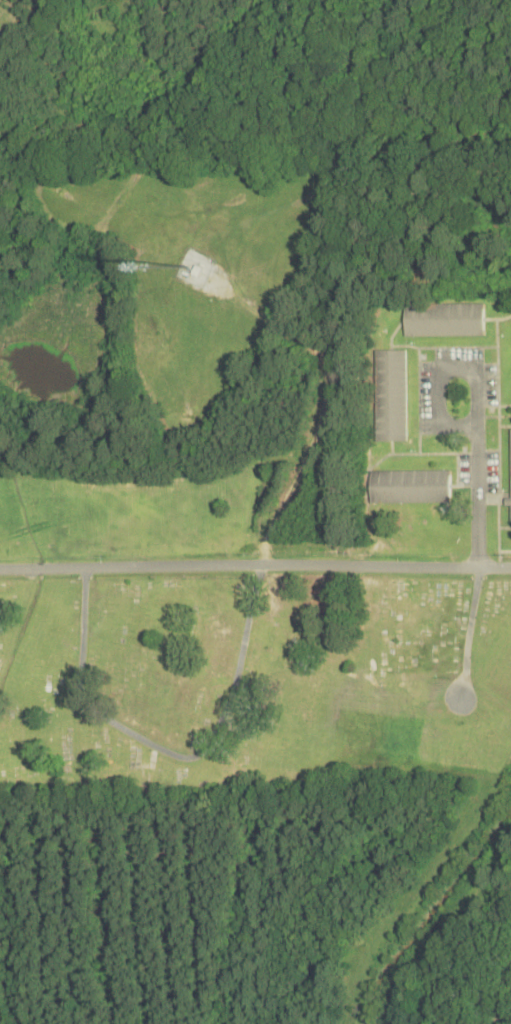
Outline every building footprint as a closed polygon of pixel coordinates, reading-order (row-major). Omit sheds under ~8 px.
[(401,332),(483,332),(483,300),(401,300),(401,332)] [(403,438),(403,346),(369,346),(369,438),(403,438)] [(366,499),(448,499),(448,466),(366,466),(366,499)]
